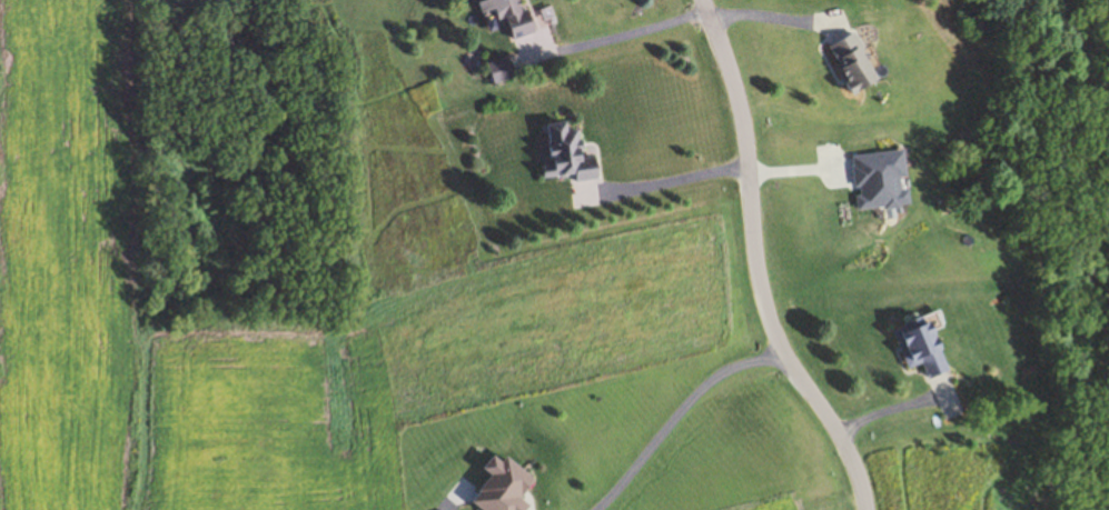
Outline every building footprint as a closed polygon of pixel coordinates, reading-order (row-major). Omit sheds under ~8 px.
[(527,0),(489,0),(480,3),(484,16),(503,11),(512,42),(538,34),(527,0)] [(857,97),(885,83),(860,34),(832,48),(857,97)] [(520,78),(512,58),(490,66),(498,86),(520,78)] [(542,145),(545,180),(581,177),(581,182),(604,181),(602,157),(589,158),(587,130),(574,131),(573,124),(549,125),(551,145),(542,145)] [(910,370),(927,365),(932,381),(957,373),(939,316),(897,329),(910,370)]
